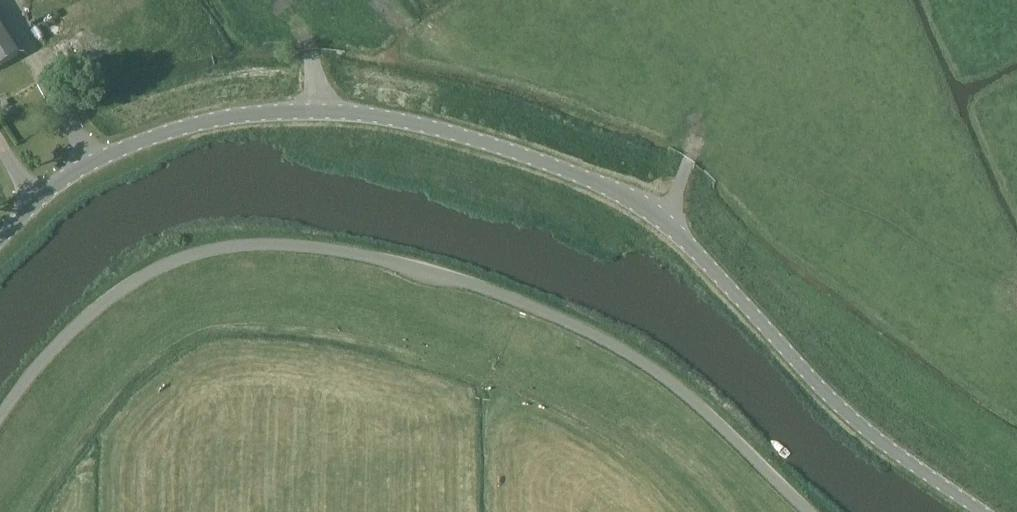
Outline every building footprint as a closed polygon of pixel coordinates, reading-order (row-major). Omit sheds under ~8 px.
[(21,53),(0,18),(0,65),(21,53)]
